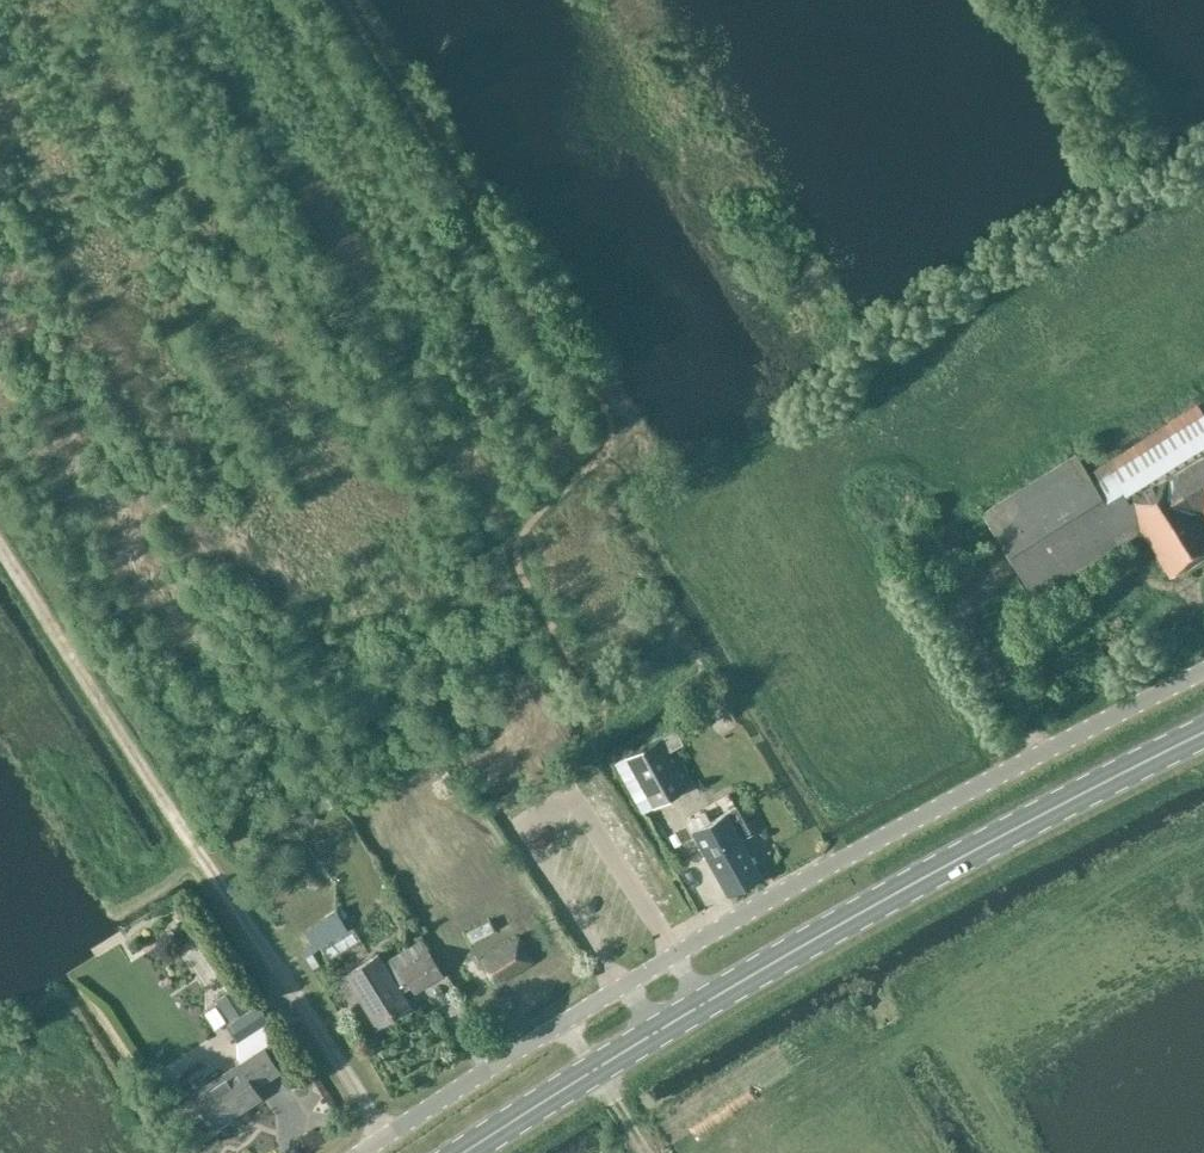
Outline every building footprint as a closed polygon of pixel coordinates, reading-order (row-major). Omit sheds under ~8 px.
[(1187,202),(1192,217),(1203,213),(1203,199),(1203,196),(1187,202)] [(1147,219),(1156,230),(1168,220),(1159,208),(1147,219)] [(1119,233),(1132,241),(1141,226),(1128,218),(1119,233)] [(1201,218),(1184,219),(1185,234),(1202,233),(1201,218)] [(1106,257),(1117,240),(1104,231),(1093,247),(1106,257)] [(1012,281),(1004,298),(1018,304),(1026,287),(1012,281)] [(976,305),(978,322),(996,320),(994,303),(976,305)] [(1186,570),(1203,558),(1203,414),(1198,404),(1088,473),(1077,455),(983,514),(1035,597),(1140,531),(1169,578),(1185,568),(1186,570)] [(641,789),(652,809),(687,789),(667,753),(684,744),(676,730),(624,760),(629,769),(625,771),(637,791),(641,789)] [(339,803),(330,788),(319,795),(327,810),(339,803)] [(705,811),(688,821),(728,894),(761,876),(740,838),(750,833),(736,808),(710,822),(705,811)] [(461,935),(473,951),(496,934),(485,918),(461,935)] [(481,958),(497,984),(535,961),(520,935),(481,958)] [(357,994),(377,1026),(410,1005),(402,992),(411,986),(415,992),(444,974),(429,950),(400,968),(407,979),(397,985),(378,954),(336,980),(348,999),(357,994)] [(202,995),(216,992),(210,964),(196,967),(202,995)] [(248,1013),(231,986),(214,997),(231,1024),(239,1018),(248,1013)] [(231,1024),(228,1026),(237,1040),(267,1021),(258,1006),(248,1013),(239,1018),(231,1024)] [(265,1047),(192,1094),(173,1107),(187,1127),(206,1115),(214,1127),(261,1097),(255,1087),(280,1070),(265,1047)]
